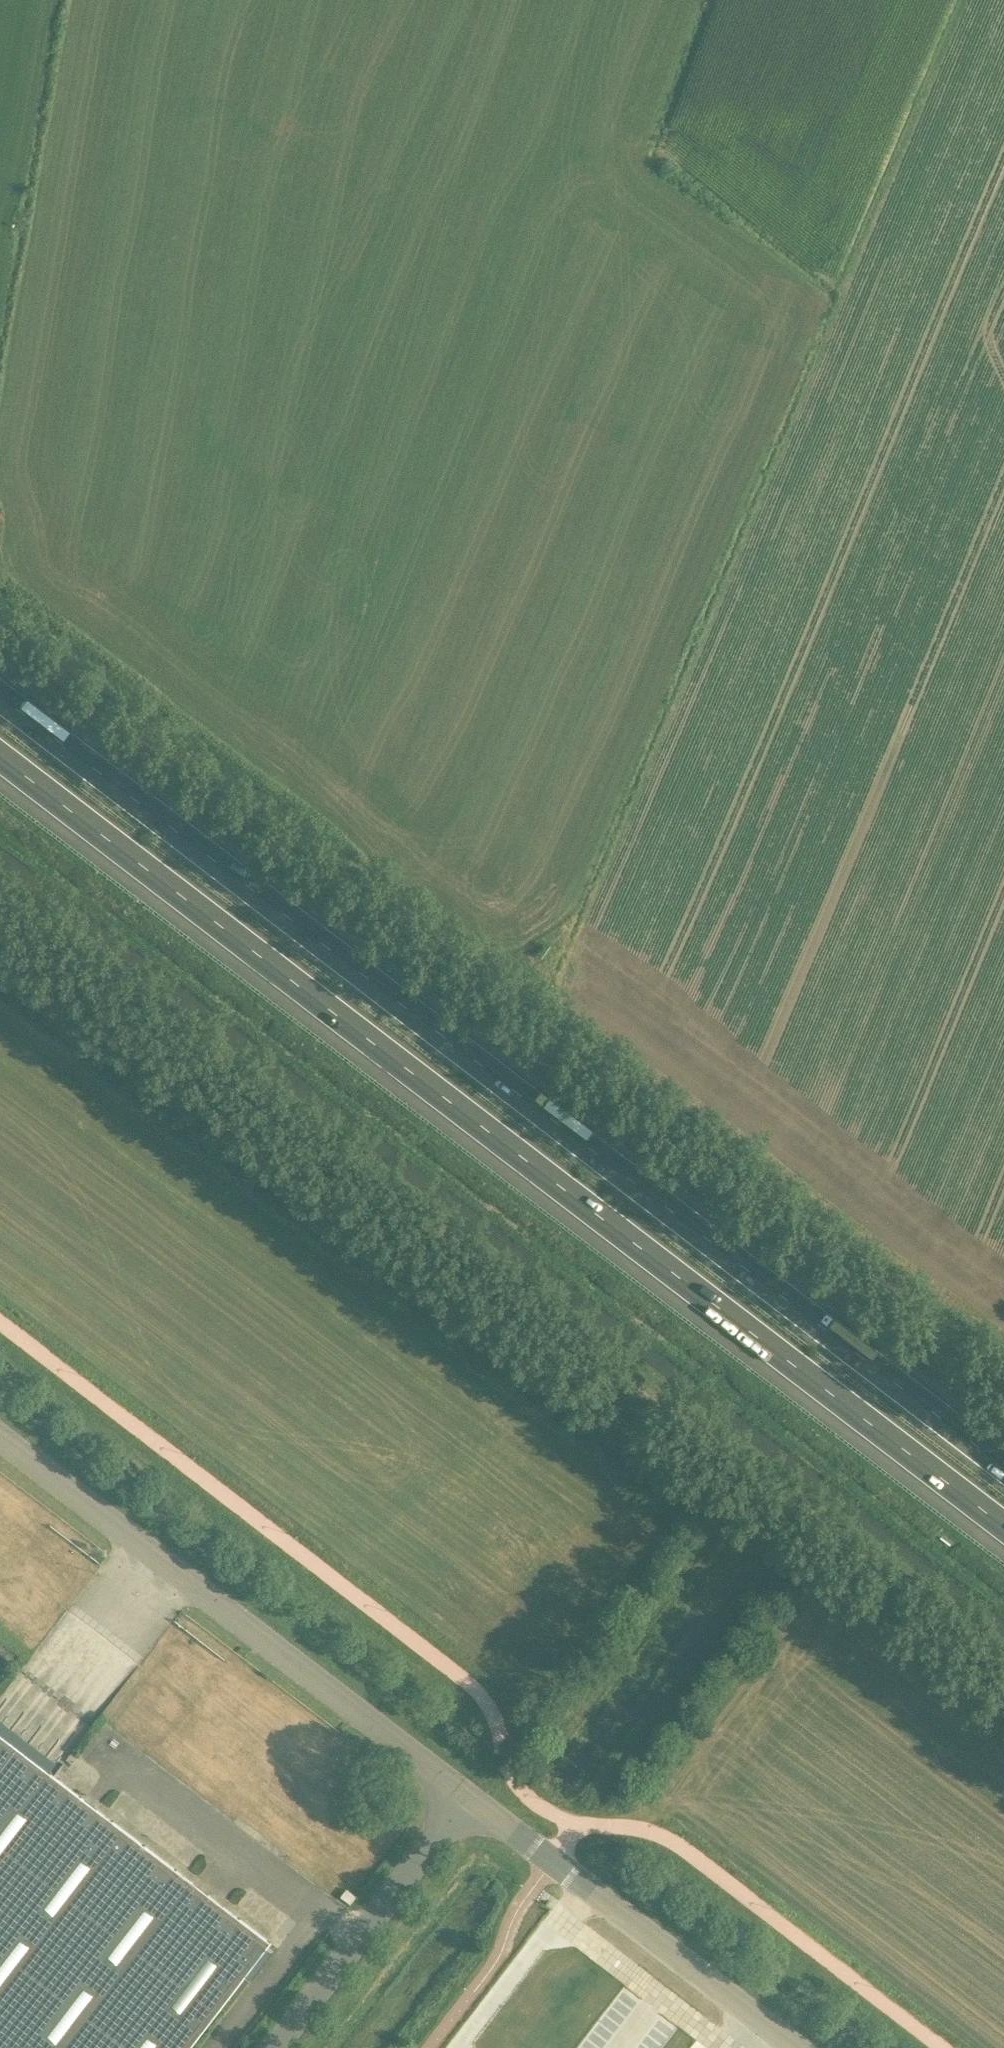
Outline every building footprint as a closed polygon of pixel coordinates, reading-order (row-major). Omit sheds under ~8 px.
[(0,1735),(0,2047),(191,2047),(271,1943),(0,1735)]
